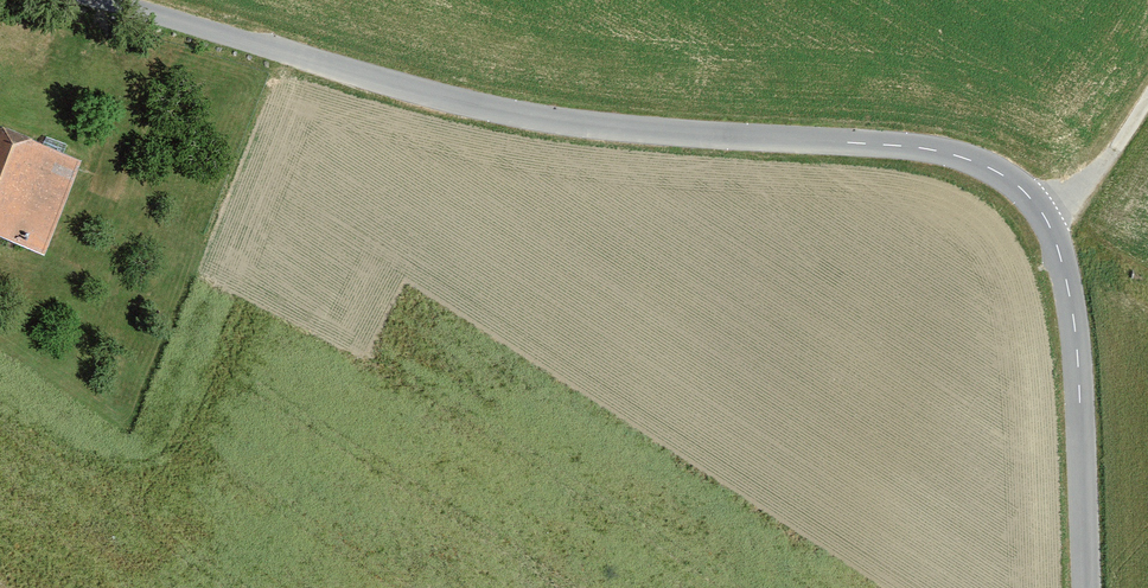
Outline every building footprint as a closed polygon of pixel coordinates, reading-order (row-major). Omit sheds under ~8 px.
[(0,135),(0,243),(57,265),(94,172),(0,135)]
